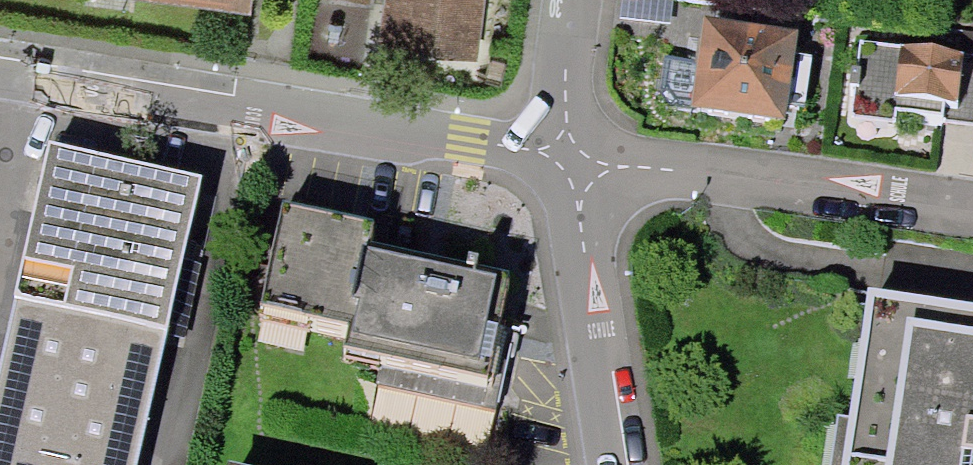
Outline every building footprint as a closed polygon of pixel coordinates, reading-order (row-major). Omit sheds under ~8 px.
[(374,42),(460,53),(467,0),(379,0),(374,42)] [(203,176),(47,141),(12,294),(16,295),(0,365),(0,464),(136,464),(203,176)] [(365,238),(273,219),(250,325),(337,343),(333,363),(480,394),(495,397),(509,334),(493,331),(501,291),(470,285),(471,279),(452,275),(451,281),(360,262),(365,238)] [(861,306),(842,431),(832,429),(826,464),(972,464),(972,323),(861,306)]
